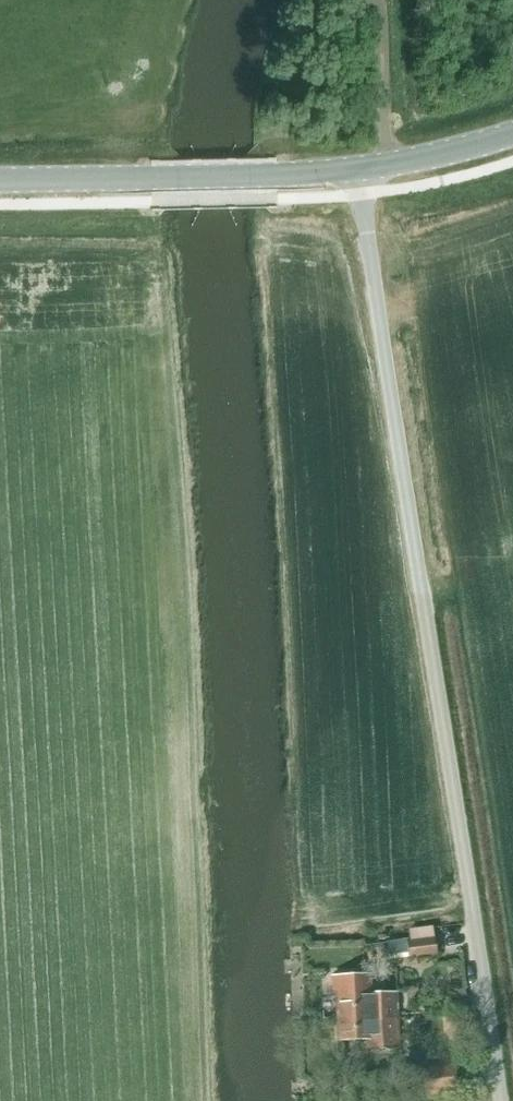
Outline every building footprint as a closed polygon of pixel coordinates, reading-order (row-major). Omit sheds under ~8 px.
[(436,939),(407,943),(407,940),(383,943),(385,960),(437,953),(436,939)] [(338,995),(339,1018),(386,1016),(386,1021),(398,1020),(398,1015),(397,1000),(397,992),(372,994),(372,975),(332,977),(332,995),(338,995)] [(455,991),(458,1012),(469,1010),(466,989),(455,991)] [(340,1041),(366,1040),(366,1050),(399,1049),(399,1038),(398,1020),(386,1021),(386,1016),(339,1018),(340,1041)] [(458,1090),(456,1078),(437,1080),(435,1068),(423,1070),(426,1094),(458,1090)]
